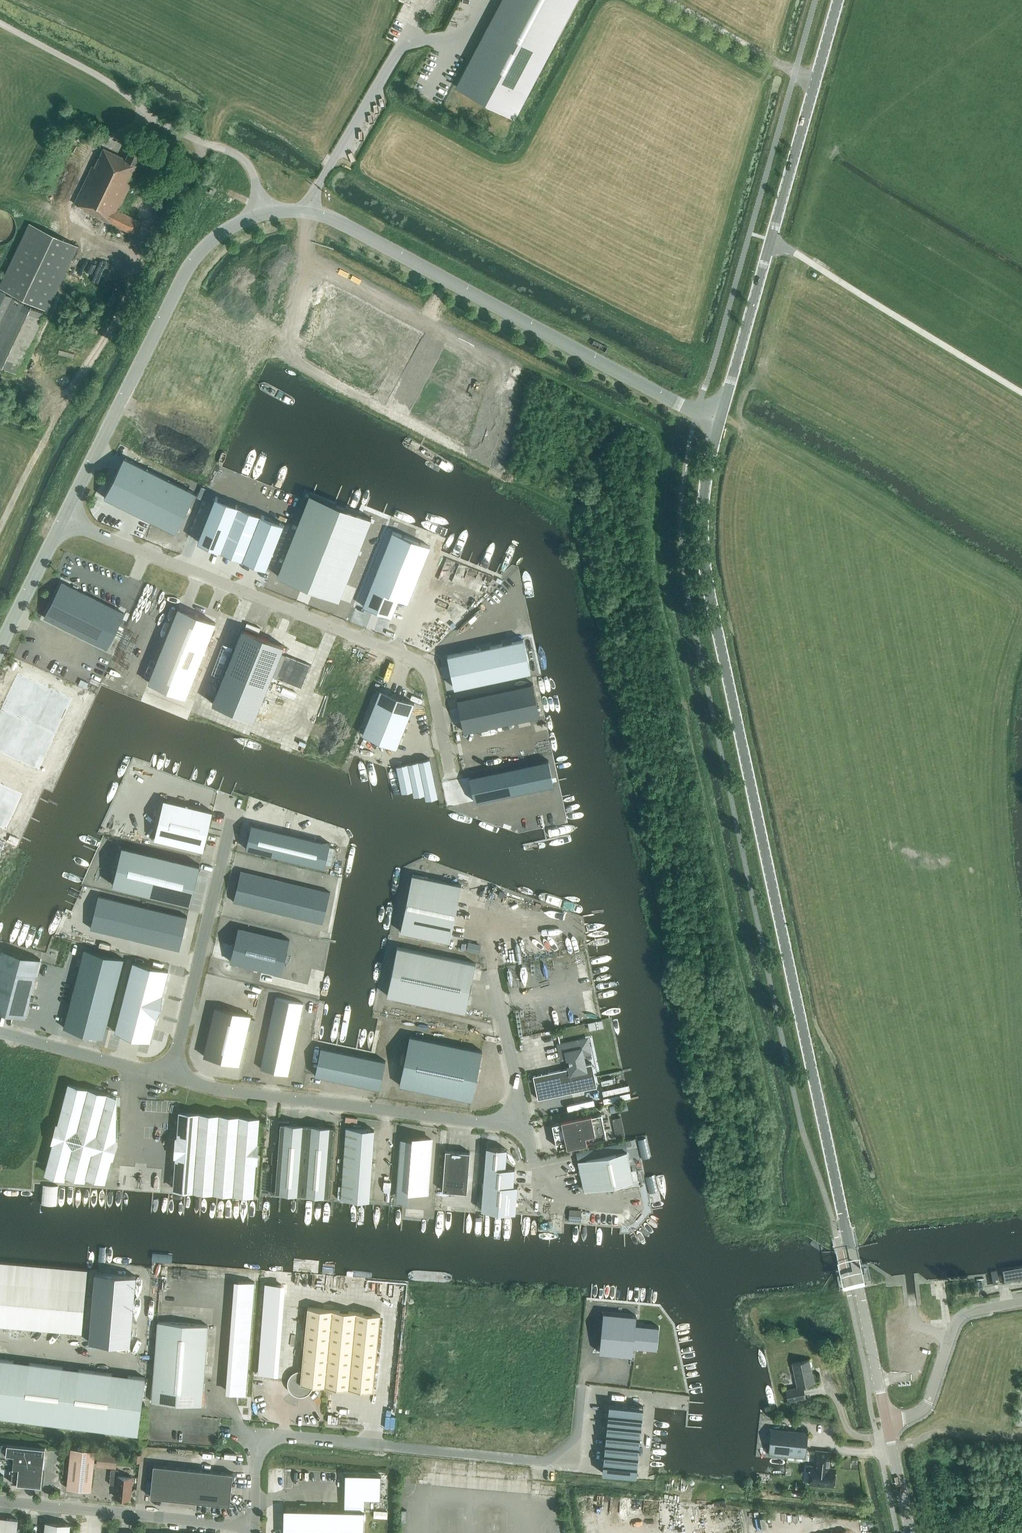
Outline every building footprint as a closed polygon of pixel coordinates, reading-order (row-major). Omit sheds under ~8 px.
[(470,67),(473,68),(466,81),(514,107),(521,94),(523,95),(573,0),(505,0),(470,67)] [(140,220),(117,210),(135,174),(132,173),(137,164),(136,163),(142,150),(131,145),(125,158),(103,147),(95,166),(93,165),(74,203),(84,207),(83,209),(134,234),(140,220)] [(8,242),(10,241),(11,240),(13,238),(13,237),(14,236),(15,235),(15,234),(16,232),(16,231),(16,230),(16,228),(16,227),(16,226),(16,225),(16,224),(16,223),(15,221),(14,219),(14,218),(13,217),(12,216),(12,215),(11,214),(10,213),(8,212),(7,211),(5,210),(3,209),(1,209),(0,209),(0,245),(2,245),(3,245),(4,244),(6,243),(7,243),(8,242)] [(78,245),(60,237),(30,223),(0,286),(0,365),(17,373),(78,245)] [(124,457),(104,497),(176,532),(195,492),(124,457)] [(310,494),(278,575),(339,599),(371,518),(348,509),(318,497),(310,494)] [(215,496),(198,541),(220,550),(238,505),(215,496)] [(238,505),(220,550),(243,559),(261,514),(238,505)] [(261,514),(243,559),(266,568),(283,523),(261,514)] [(378,568),(363,606),(391,617),(399,598),(408,602),(415,583),(379,568),(378,568)] [(228,575),(225,582),(251,590),(254,583),(228,575)] [(62,582),(45,617),(107,648),(125,613),(62,582)] [(216,622),(178,607),(148,682),(186,697),(216,622)] [(242,628),(212,703),(254,720),(272,676),(280,654),(284,645),(242,628)] [(523,639),(447,655),(454,687),(530,671),(523,639)] [(280,654),(272,676),(301,688),(311,665),(286,654),(285,656),(280,654)] [(17,672),(2,709),(58,732),(73,696),(17,672)] [(457,699),(464,731),(540,715),(533,683),(457,699)] [(396,748),(414,702),(380,689),(362,734),(396,748)] [(0,714),(0,751),(42,769),(58,732),(2,709),(0,714)] [(430,758),(396,765),(402,792),(413,790),(414,796),(425,794),(426,799),(438,797),(430,758)] [(554,784),(549,760),(539,762),(544,786),(554,784)] [(544,786),(539,762),(529,764),(534,789),(544,786)] [(534,789),(529,764),(519,766),(524,791),(534,789)] [(524,791),(519,766),(509,768),(514,793),(524,791)] [(509,768),(470,777),(475,802),(514,793),(509,768)] [(11,830),(26,793),(0,782),(0,825),(11,830)] [(201,850),(203,850),(212,811),(164,799),(154,838),(155,838),(201,850)] [(330,843),(251,824),(252,824),(246,848),(246,847),(245,848),(324,867),(324,866),(329,843),(330,843)] [(200,865),(122,846),(112,885),(190,903),(200,865)] [(241,870),(238,886),(244,887),(248,872),(241,870)] [(244,887),(251,889),(255,873),(248,872),(244,887)] [(258,891),(262,875),(255,873),(251,889),(258,891)] [(449,941),(460,884),(412,874),(400,931),(449,941)] [(265,892),(268,877),(262,875),(258,891),(265,892)] [(265,892),(271,894),(275,878),(268,877),(265,892)] [(278,896),(282,880),(275,878),(271,894),(278,896)] [(278,896),(285,897),(289,882),(282,880),(278,896)] [(292,899),(295,883),(289,882),(285,897),(292,899)] [(302,885),(295,883),(292,899),(298,900),(302,885)] [(305,902),(309,886),(302,885),(298,900),(305,902)] [(238,886),(234,902),(241,903),(244,887),(238,886)] [(316,888),(309,886),(305,902),(312,904),(316,888)] [(241,903),(247,905),(251,889),(244,887),(241,903)] [(322,890),(316,888),(312,904),(319,905),(322,890)] [(251,889),(247,905),(254,906),(258,891),(251,889)] [(322,890),(319,905),(325,907),(329,891),(322,890)] [(265,892),(258,891),(254,906),(261,908),(265,892)] [(268,910),(271,894),(265,892),(261,908),(268,910)] [(274,911),(278,896),(271,894),(268,910),(274,911)] [(98,895),(90,928),(179,949),(187,916),(98,895)] [(285,897),(278,896),(274,911),(281,913),(285,897)] [(292,899),(285,897),(281,913),(288,915),(292,899)] [(295,916),(298,900),(292,899),(288,915),(295,916)] [(295,916),(301,918),(305,902),(298,900),(295,916)] [(305,902),(301,918),(308,919),(312,904),(305,902)] [(312,904),(308,919),(315,921),(319,905),(312,904)] [(315,921),(322,923),(325,907),(319,905),(315,921)] [(64,924),(61,935),(73,938),(76,927),(64,924)] [(231,961),(231,962),(281,974),(290,939),(238,927),(241,928),(233,961),(231,961)] [(465,1011),(475,964),(476,963),(397,946),(387,995),(465,1011)] [(84,948),(64,1027),(65,1027),(102,1037),(103,1037),(123,958),(123,959),(85,949),(85,948),(84,948)] [(25,1017),(40,959),(39,962),(1,952),(2,949),(0,955),(0,1009),(25,1016),(25,1017)] [(133,961),(115,1031),(121,1034),(121,1033),(143,1039),(143,1040),(150,1041),(156,1017),(157,1017),(158,1014),(157,1014),(161,997),(162,997),(163,994),(162,994),(168,970),(133,961)] [(276,997),(273,1009),(287,1012),(289,1000),(276,997)] [(289,1000),(287,1012),(300,1015),(303,1003),(289,1000)] [(216,1007),(205,1056),(240,1064),(252,1015),(216,1007)] [(273,1009),(271,1021),(284,1024),(287,1012),(273,1009)] [(287,1012),(284,1024),(298,1026),(300,1015),(287,1012)] [(271,1021),(268,1032),(282,1035),(284,1024),(271,1021)] [(284,1024),(282,1035),(295,1038),(298,1026),(284,1024)] [(268,1032),(266,1044),(279,1047),(282,1035),(268,1032)] [(282,1035),(279,1047),(293,1050),(295,1038),(282,1035)] [(399,1085),(472,1100),(482,1050),(409,1035),(399,1085)] [(561,1045),(559,1035),(558,1035),(562,1053),(568,1052),(569,1059),(570,1064),(571,1067),(533,1075),(538,1099),(599,1086),(594,1062),(585,1064),(583,1053),(589,1051),(586,1040),(561,1045)] [(266,1044),(263,1056),(277,1059),(279,1047),(266,1044)] [(279,1047),(277,1059),(291,1062),(293,1050),(279,1047)] [(341,1051),(321,1047),(321,1048),(316,1074),(315,1074),(315,1075),(326,1077),(334,1079),(335,1079),(341,1051)] [(353,1054),(341,1051),(335,1079),(337,1079),(344,1081),(347,1081),(353,1054)] [(365,1056),(353,1054),(347,1081),(350,1082),(358,1084),(359,1084),(365,1056)] [(263,1056),(261,1068),(274,1071),(277,1059),(263,1056)] [(385,1061),(385,1060),(365,1056),(359,1084),(361,1084),(369,1086),(380,1088),(379,1087),(384,1061),(385,1061)] [(277,1059),(274,1071),(288,1073),(291,1062),(277,1059)] [(116,1097),(88,1089),(68,1084),(45,1172),(55,1175),(56,1173),(64,1175),(65,1173),(75,1176),(76,1174),(85,1177),(86,1174),(96,1177),(96,1175),(106,1178),(116,1138),(116,1117),(116,1097)] [(253,1194),(259,1118),(179,1112),(173,1187),(253,1194)] [(557,1147),(606,1136),(601,1113),(552,1124),(557,1147)] [(328,1196),(334,1127),(289,1123),(289,1121),(278,1120),(275,1162),(273,1161),(271,1193),(279,1194),(280,1192),(328,1196)] [(373,1140),(374,1129),(346,1128),(345,1138),(373,1140)] [(345,1138),(345,1148),(373,1150),(373,1140),(345,1138)] [(427,1191),(431,1139),(419,1138),(419,1140),(400,1138),(397,1189),(427,1191)] [(514,1168),(505,1167),(507,1149),(486,1147),(481,1209),(515,1212),(518,1185),(513,1185),(514,1168)] [(372,1159),(373,1150),(345,1148),(344,1158),(372,1159)] [(467,1192),(470,1152),(446,1150),(442,1190),(467,1192)] [(584,1190),(633,1180),(627,1151),(578,1161),(584,1190)] [(344,1158),(343,1167),(371,1169),(372,1159),(344,1158)] [(343,1167),(343,1177),(371,1179),(371,1169),(343,1167)] [(370,1189),(371,1179),(343,1177),(342,1187),(370,1189)] [(369,1199),(370,1189),(342,1187),(341,1197),(369,1199)] [(581,1221),(582,1209),(570,1208),(568,1220),(581,1221)] [(87,1269),(0,1261),(0,1324),(81,1331),(87,1269)] [(998,1273),(1000,1282),(1021,1278),(1021,1270),(998,1273)] [(95,1272),(89,1342),(130,1345),(136,1276),(95,1272)] [(228,1319),(232,1319),(227,1389),(248,1391),(256,1278),(236,1276),(234,1293),(230,1293),(228,1319)] [(265,1283),(265,1291),(281,1292),(281,1284),(265,1283)] [(373,1390),(381,1314),(308,1307),(304,1349),(303,1349),(301,1370),(297,1370),(293,1372),(291,1375),(288,1378),(288,1382),(288,1386),(289,1390),(292,1393),(295,1395),(299,1396),(303,1396),(307,1394),(310,1392),(312,1389),(314,1385),(348,1388),(373,1390)] [(599,1351),(599,1352),(633,1355),(632,1354),(633,1346),(657,1349),(657,1348),(653,1348),(655,1326),(659,1327),(659,1326),(635,1323),(636,1316),(637,1315),(603,1312),(603,1313),(604,1313),(600,1351),(599,1351)] [(202,1405),(208,1325),(158,1321),(152,1401),(202,1405)] [(138,1433),(145,1377),(0,1358),(0,1415),(138,1433)] [(812,1373),(809,1359),(792,1363),(797,1386),(798,1386),(798,1387),(786,1389),(788,1401),(806,1397),(803,1386),(803,1385),(815,1382),(813,1373),(812,1373)] [(259,1365),(259,1373),(275,1374),(275,1367),(259,1365)] [(609,1403),(607,1423),(641,1426),(643,1406),(609,1403)] [(607,1423),(605,1443),(639,1446),(641,1426),(607,1423)] [(771,1428),(769,1454),(787,1455),(788,1449),(806,1451),(808,1431),(771,1428)] [(41,1485),(44,1461),(45,1447),(2,1443),(0,1457),(14,1458),(11,1482),(41,1485)] [(605,1443),(603,1462),(637,1466),(639,1446),(605,1443)] [(91,1490),(95,1450),(71,1448),(67,1488),(91,1490)] [(819,1482),(833,1484),(835,1466),(828,1465),(829,1460),(830,1460),(831,1450),(816,1448),(815,1464),(811,1463),(809,1481),(810,1481),(810,1483),(819,1484),(819,1482)] [(98,1451),(97,1464),(115,1466),(116,1453),(98,1451)] [(603,1462),(602,1472),(636,1476),(637,1466),(603,1462)] [(230,1504),(233,1473),(153,1464),(150,1496),(208,1502),(230,1505),(230,1504)] [(130,1498),(132,1477),(118,1476),(119,1469),(111,1469),(110,1484),(116,1485),(115,1497),(130,1498)] [(381,1474),(345,1474),(344,1498),(344,1510),(284,1508),(283,1532),(364,1532),(364,1498),(381,1498),(381,1474)] [(558,1489),(538,1492),(540,1499),(560,1496),(558,1489)] [(560,1496),(540,1499),(541,1506),(561,1502),(560,1496)] [(561,1502),(541,1506),(542,1513),(562,1509),(561,1502)] [(562,1509),(542,1513),(544,1520),(564,1516),(562,1509)] [(564,1516),(544,1520),(545,1527),(565,1523),(564,1516)] [(18,1519),(0,1517),(0,1532),(17,1532),(18,1519)] [(70,1524),(45,1522),(44,1532),(69,1532),(70,1524)] [(545,1527),(546,1532),(550,1532),(566,1530),(565,1523),(545,1527)]
